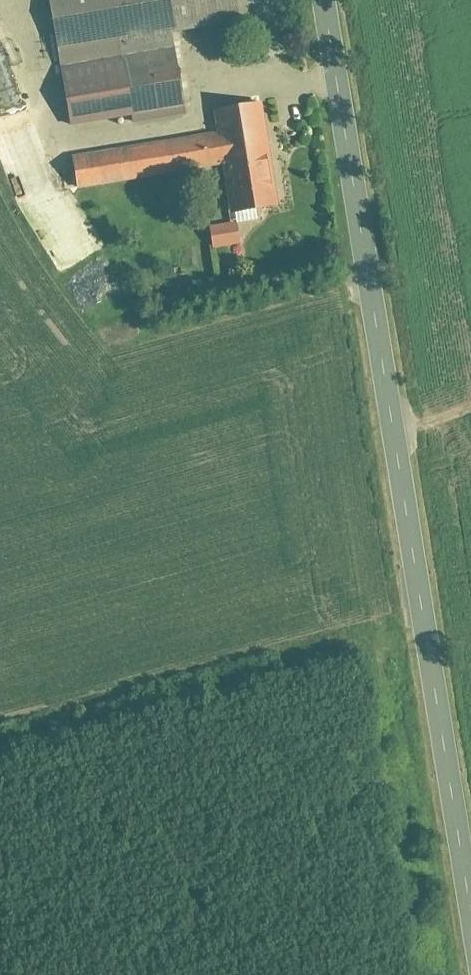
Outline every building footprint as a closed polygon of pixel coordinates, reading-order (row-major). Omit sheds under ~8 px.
[(68,54),(242,24),(237,0),(59,0),(68,54)] [(131,64),(136,113),(187,108),(182,58),(131,64)] [(83,187),(226,169),(231,218),(276,214),(264,107),(220,112),(222,134),(79,152),(83,187)] [(211,228),(212,250),(246,249),(245,227),(211,228)]
